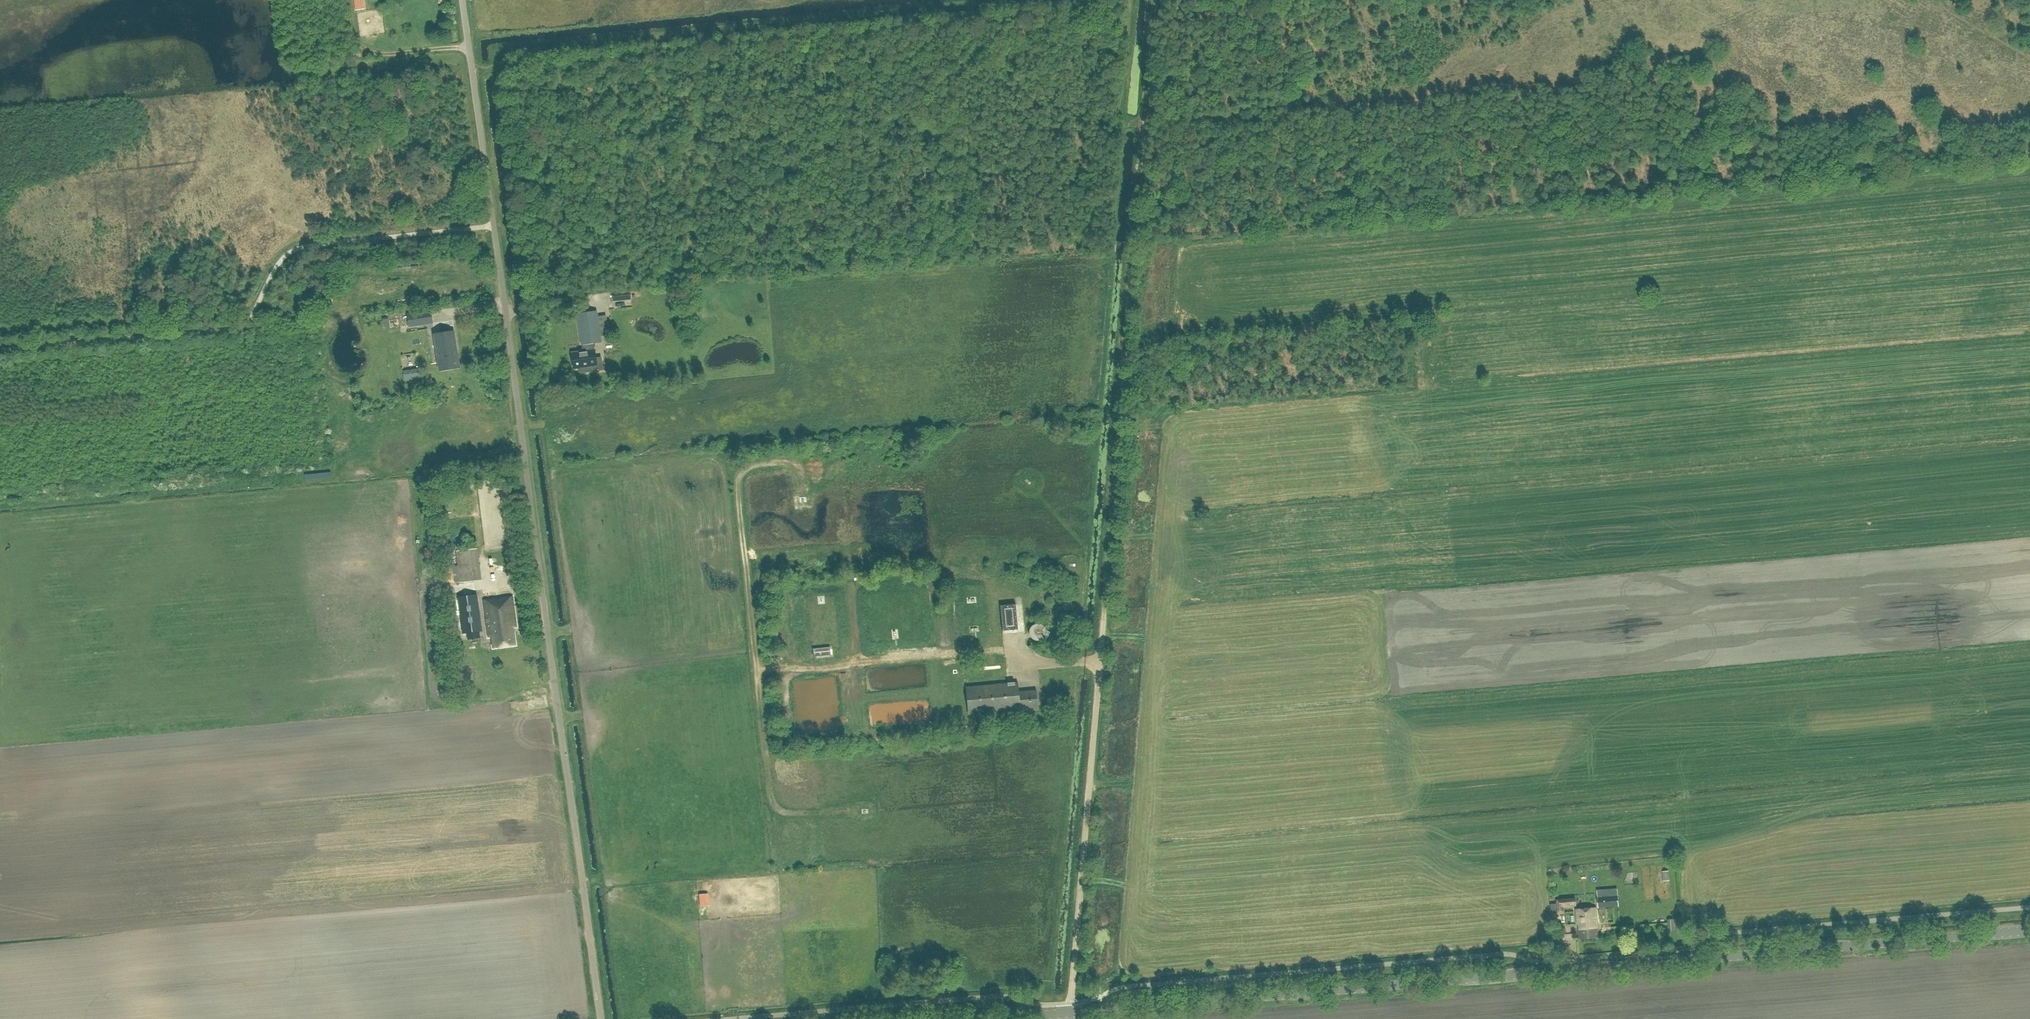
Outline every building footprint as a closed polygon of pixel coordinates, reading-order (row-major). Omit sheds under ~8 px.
[(356,11),(364,9),(363,0),(354,0),(356,11)] [(612,291),(613,301),(631,300),(630,290),(612,291)] [(601,338),(598,319),(597,311),(577,313),(581,345),(582,345),(583,350),(571,352),(574,368),(580,367),(581,372),(603,369),(601,357),(596,358),(595,349),(594,349),(593,343),(601,342),(601,338)] [(421,325),(419,313),(407,315),(409,327),(421,325)] [(441,370),(456,368),(459,367),(453,332),(451,332),(436,334),(438,349),(437,349),(439,362),(440,362),(441,370)] [(479,632),(480,632),(475,593),(460,595),(465,633),(467,633),(467,639),(479,637),(479,632)] [(513,632),(516,632),(512,597),(484,601),(489,636),(492,636),(494,647),(515,644),(513,632)] [(1015,604),(1000,605),(1002,631),(1018,629),(1015,604)] [(1035,624),(1034,624),(1032,625),(1031,626),(1030,627),(1029,628),(1029,630),(1029,631),(1029,633),(1029,634),(1029,636),(1030,637),(1031,638),(1032,639),(1033,640),(1034,640),(1036,641),(1037,641),(1039,641),(1040,640),(1042,640),(1043,639),(1044,638),(1045,637),(1046,635),(1046,634),(1046,633),(1046,631),(1046,630),(1045,628),(1044,627),(1043,626),(1042,625),(1041,624),(1039,624),(1038,623),(1036,623),(1035,624)] [(830,647),(813,648),(813,656),(830,655),(830,647)] [(1018,692),(1018,683),(966,687),(968,714),(1007,711),(1007,713),(1038,710),(1037,690),(1018,692)] [(1598,908),(1619,906),(1618,895),(1597,896),(1598,908)] [(1575,897),(1557,899),(1557,910),(1564,910),(1564,907),(1576,905),(1575,897)] [(1577,923),(1578,923),(1580,938),(1598,936),(1597,922),(1597,921),(1596,907),(1576,909),(1577,923)]
